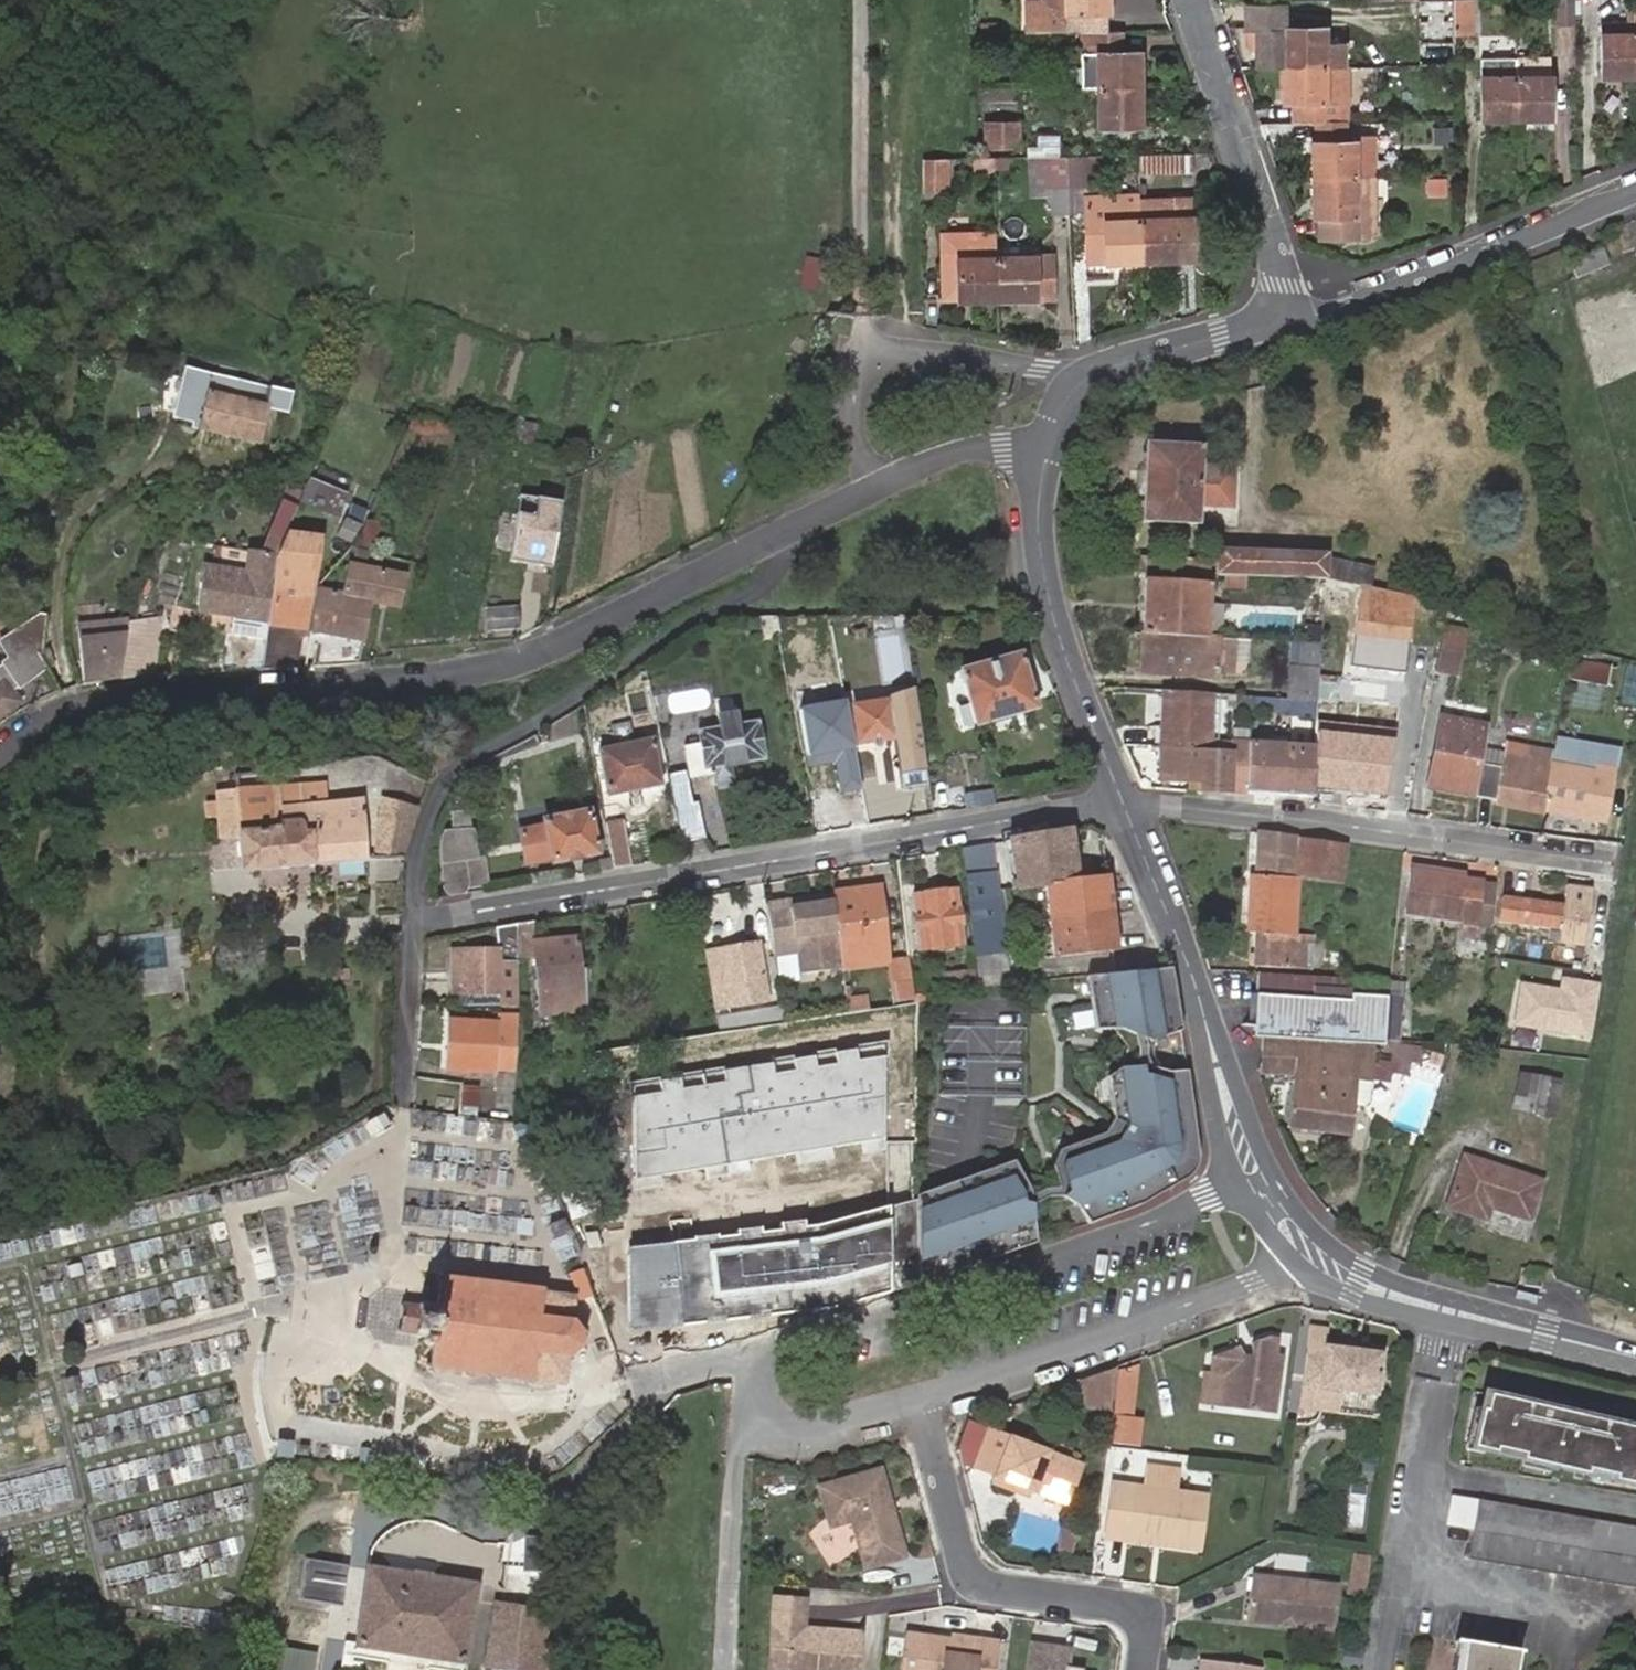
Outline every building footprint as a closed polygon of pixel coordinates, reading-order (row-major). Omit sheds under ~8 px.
[(1023,33),(1094,33),(1119,32),(1119,16),(1105,15),(1105,0),(1038,0),(1038,3),(1023,4),(1023,33)] [(1279,61),(1279,29),(1285,29),(1285,0),(1240,0),(1240,25),(1250,24),(1251,62),(1279,61)] [(1452,35),(1477,34),(1476,0),(1451,0),(1452,35)] [(1575,34),(1574,0),(1548,0),(1548,34),(1575,34)] [(1280,71),(1318,70),(1317,28),(1285,29),(1279,29),(1279,61),(1280,71)] [(1094,33),(1094,88),(1141,88),(1140,50),(1119,50),(1119,32),(1094,33)] [(1599,76),(1635,76),(1635,35),(1599,36),(1599,76)] [(1479,125),(1514,124),(1514,86),(1513,61),(1478,63),(1479,125)] [(1311,125),(1335,124),(1337,124),(1336,107),(1335,69),(1318,70),(1280,71),(1281,107),(1291,106),(1292,125),(1311,125)] [(1514,86),(1514,124),(1550,123),(1549,85),(1514,86)] [(1141,88),(1094,88),(1096,128),(1141,128),(1141,88)] [(1311,125),(1313,180),(1354,179),(1353,140),(1349,140),(1337,140),(1337,124),(1335,124),(1311,125)] [(1017,125),(983,125),(984,148),(1018,147),(1017,125)] [(1190,176),(1190,155),(1141,156),(1141,176),(1190,176)] [(1044,208),(1070,208),(1069,158),(1043,159),(1044,198),(1044,208)] [(1069,158),(1070,208),(1090,208),(1091,259),(1143,257),(1142,218),(1142,202),(1093,202),(1093,196),(1093,158),(1069,158)] [(1007,159),(992,160),(992,170),(1008,170),(1007,159)] [(1044,198),(1043,159),(1024,159),(1025,199),(1044,198)] [(919,161),(919,195),(942,194),(941,161),(919,161)] [(1427,194),(1447,196),(1448,178),(1428,177),(1427,194)] [(1354,179),(1313,180),(1314,239),(1356,238),(1371,237),(1370,179),(1354,179)] [(1142,218),(1143,257),(1180,257),(1180,254),(1202,255),(1201,217),(1196,217),(1196,194),(1141,195),(1142,202),(1142,218)] [(995,301),(994,259),(994,248),(994,232),(952,232),(939,233),(941,302),(953,301),(995,301)] [(994,259),(1036,258),(1036,247),(994,248),(994,259)] [(1600,252),(1571,263),(1575,277),(1605,264),(1600,252)] [(994,259),(995,301),(1036,300),(1054,300),(1053,258),(1036,258),(994,259)] [(174,417),(198,422),(204,396),(212,398),(215,385),(270,398),(268,409),(288,414),(293,392),(185,367),(174,417)] [(270,398),(215,385),(212,398),(204,396),(198,422),(196,432),(259,446),(268,409),(270,398)] [(1202,452),(1145,448),(1139,525),(1196,529),(1197,511),(1231,514),(1233,474),(1200,472),(1202,452)] [(301,508),(338,522),(349,493),(312,479),(301,508)] [(535,517),(517,514),(511,560),(551,565),(559,502),(537,499),(535,517)] [(202,607),(273,620),(285,548),(286,543),(301,512),(286,505),(265,552),(259,552),(257,560),(235,556),(232,570),(210,566),(202,607)] [(366,520),(356,544),(370,546),(380,522),(366,520)] [(369,549),(355,547),(351,567),(358,568),(365,569),(369,549)] [(285,548),(273,620),(308,628),(317,583),(307,581),(312,552),(285,548)] [(1362,595),(1373,598),(1376,584),(1326,571),(1327,566),(1320,565),(1320,557),(1302,557),(1302,564),(1213,559),(1213,569),(1212,580),(1277,584),(1296,585),(1325,587),(1357,594),(1362,595)] [(1212,580),(1213,569),(1138,563),(1137,576),(1212,580)] [(517,594),(534,595),(534,565),(518,564),(517,594)] [(348,567),(340,598),(372,604),(401,608),(406,575),(365,569),(358,568),(351,567),(348,567)] [(1143,585),(1141,637),(1208,641),(1210,588),(1143,585)] [(1325,587),(1303,586),(1302,608),(1324,609),(1325,587)] [(323,594),(316,635),(365,642),(372,604),(340,598),(323,594)] [(1357,594),(1350,662),(1355,668),(1398,673),(1404,667),(1410,607),(1384,601),(1373,598),(1362,595),(1357,594)] [(485,614),(488,633),(516,628),(513,608),(485,614)] [(31,618),(0,641),(0,653),(5,659),(0,663),(0,715),(17,700),(10,692),(47,663),(45,655),(48,653),(40,619),(31,618)] [(124,681),(158,677),(164,618),(130,627),(124,681)] [(1458,623),(1440,619),(1435,652),(1452,655),(1458,623)] [(308,628),(273,620),(269,641),(264,669),(300,666),(308,628)] [(124,681),(130,627),(132,623),(80,627),(86,686),(124,681)] [(264,669),(269,641),(230,634),(227,653),(225,671),(264,669)] [(1208,641),(1141,637),(1138,675),(1214,680),(1214,676),(1216,642),(1208,641)] [(1231,677),(1232,643),(1216,642),(1214,676),(1231,677)] [(1320,673),(1322,649),(1290,646),(1289,672),(1320,673)] [(1017,657),(957,674),(974,728),(1033,710),(1017,657)] [(1571,683),(1608,686),(1610,662),(1573,659),(1571,683)] [(1319,703),(1320,673),(1289,672),(1287,701),(1319,703)] [(884,697),(885,704),(891,738),(898,777),(924,773),(911,692),(884,697)] [(1162,698),(1158,753),(1229,758),(1229,749),(1205,747),(1208,700),(1162,698)] [(845,701),(799,709),(809,766),(835,761),(841,793),(861,789),(845,701)] [(881,740),(891,738),(885,704),(854,709),(860,744),(873,742),(874,747),(875,748),(875,749),(876,749),(876,750),(877,750),(878,750),(879,750),(880,749),(881,749),(881,748),(882,748),(882,747),(882,746),(881,740)] [(763,760),(757,721),(736,725),(735,715),(718,718),(720,728),(699,731),(701,744),(685,747),(690,778),(715,774),(717,785),(736,782),(734,765),(763,760)] [(1479,769),(1486,725),(1438,717),(1425,787),(1474,798),(1479,769)] [(1547,767),(1551,742),(1536,740),(1533,752),(1502,747),(1497,772),(1479,769),(1474,798),(1474,799),(1542,813),(1551,768),(1547,767)] [(653,742),(600,752),(607,797),(660,787),(653,742)] [(1253,796),(1258,751),(1229,749),(1229,758),(1158,753),(1157,781),(1202,785),(1202,792),(1253,796)] [(1256,795),(1314,799),(1316,754),(1258,751),(1256,795)] [(1551,768),(1542,813),(1600,826),(1609,780),(1551,768)] [(685,771),(669,774),(672,796),(686,794),(689,793),(685,771)] [(279,797),(277,789),(217,798),(218,803),(206,805),(208,818),(220,816),(224,842),(243,839),(249,872),(367,853),(358,793),(338,796),(338,793),(319,796),(317,782),(307,784),(308,792),(279,797)] [(307,784),(277,789),(279,797),(308,792),(307,784)] [(675,810),(689,807),(686,794),(672,796),(675,810)] [(375,853),(403,856),(421,803),(383,795),(375,853)] [(675,810),(680,844),(705,840),(699,806),(689,807),(675,810)] [(474,859),(466,809),(448,812),(451,829),(441,830),(437,843),(445,896),(462,893),(465,890),(487,887),(482,857),(474,859)] [(587,812),(546,820),(546,823),(531,826),(536,859),(552,857),(553,859),(593,853),(587,812)] [(622,820),(604,822),(610,858),(612,868),(630,865),(622,820)] [(1075,881),(1067,831),(1008,840),(1016,895),(1041,891),(1051,960),(1120,950),(1109,876),(1075,881)] [(1339,875),(1343,846),(1257,834),(1252,878),(1249,878),(1248,889),(1243,935),(1250,936),(1285,940),(1293,883),(1288,882),(1290,870),(1339,875)] [(1008,983),(989,845),(960,849),(979,987),(1008,983)] [(598,870),(612,868),(610,858),(596,861),(598,870)] [(1464,879),(1411,873),(1405,917),(1466,925),(1464,942),(1473,943),(1476,926),(1488,928),(1492,888),(1463,884),(1464,879)] [(938,950),(952,948),(961,948),(955,890),(910,896),(917,952),(938,950)] [(839,960),(839,965),(886,960),(879,892),(831,897),(833,913),(839,960)] [(839,960),(833,913),(831,897),(831,895),(816,898),(817,906),(808,908),(806,899),(786,902),(786,908),(768,911),(767,906),(765,906),(772,951),(794,947),(797,967),(839,960)] [(1589,911),(1501,899),(1498,923),(1564,933),(1563,944),(1586,947),(1589,911)] [(533,924),(516,926),(516,960),(532,960),(536,1016),(583,1012),(579,970),(576,970),(573,941),(534,944),(533,924)] [(516,926),(494,930),(495,951),(452,952),(453,993),(499,992),(499,1005),(514,1004),(512,964),(516,963),(516,960),(516,926)] [(1308,950),(1308,942),(1285,940),(1250,936),(1246,969),(1297,975),(1300,949),(1308,950)] [(705,980),(711,1014),(729,1011),(730,1013),(767,1006),(761,969),(757,947),(701,956),(705,980)] [(1305,976),(1308,950),(1300,949),(1297,975),(1305,976)] [(889,1000),(912,997),(913,997),(908,962),(887,964),(889,1000)] [(1168,971),(1083,983),(1085,999),(1089,1033),(1117,1036),(1132,1037),(1139,1070),(1115,1072),(1103,1080),(1108,1123),(1100,1137),(1055,1153),(1053,1157),(1050,1167),(1053,1190),(1023,1192),(1010,1163),(965,1179),(913,1197),(914,1287),(963,1268),(1031,1242),(1025,1206),(1061,1201),(1083,1225),(1146,1202),(1178,1185),(1190,1173),(1195,1151),(1183,1075),(1155,1073),(1143,1042),(1179,1032),(1168,971)] [(1388,990),(1382,1041),(1400,1043),(1405,983),(1406,975),(1390,974),(1388,990)] [(1388,990),(1376,988),(1252,976),(1248,1040),(1260,1041),(1370,1048),(1382,1049),(1382,1043),(1382,1041),(1388,990)] [(845,1013),(867,1010),(866,997),(852,999),(849,980),(841,981),(845,1013)] [(1513,1019),(1516,982),(1495,980),(1492,1017),(1513,1019)] [(782,1007),(715,1017),(717,1031),(784,1021),(782,1007)] [(513,1012),(496,1011),(495,1025),(495,1029),(513,1030),(513,1012)] [(495,1025),(447,1023),(445,1072),(494,1073),(495,1069),(511,1070),(513,1030),(495,1029),(495,1025)] [(1368,1084),(1370,1048),(1260,1041),(1257,1071),(1293,1075),(1284,1128),(1347,1137),(1352,1106),(1364,1108),(1366,1102),(1368,1084)] [(885,1042),(631,1084),(633,1179),(882,1140),(885,1042)] [(1421,1047),(1382,1043),(1382,1049),(1379,1083),(1388,1084),(1389,1075),(1406,1076),(1407,1063),(1418,1064),(1421,1047)] [(1558,1079),(1518,1073),(1511,1108),(1552,1115),(1558,1079)] [(477,1113),(482,1084),(463,1081),(458,1110),(477,1113)] [(1539,1180),(1461,1154),(1444,1204),(1481,1218),(1485,1204),(1525,1217),(1539,1180)] [(813,1227),(627,1248),(628,1328),(781,1316),(889,1291),(888,1208),(813,1227)] [(417,1306),(414,1339),(425,1340),(424,1344),(428,1347),(435,1347),(434,1365),(428,1364),(428,1369),(433,1369),(433,1373),(437,1374),(437,1370),(469,1372),(468,1378),(472,1378),(473,1373),(499,1375),(499,1380),(503,1381),(503,1375),(530,1377),(529,1382),(534,1383),(534,1378),(566,1380),(568,1361),(572,1361),(573,1354),(580,1347),(583,1348),(585,1344),(583,1342),(584,1336),(584,1330),(586,1327),(585,1324),(582,1325),(575,1317),(576,1313),(572,1312),(573,1290),(541,1288),(542,1283),(538,1283),(538,1288),(512,1286),(513,1278),(509,1277),(510,1275),(484,1272),(484,1275),(479,1275),(479,1283),(445,1280),(445,1273),(441,1272),(439,1307),(417,1306)] [(585,1300),(594,1297),(587,1276),(578,1280),(585,1300)] [(399,1337),(414,1339),(417,1306),(402,1304),(399,1337)] [(1220,1408),(1275,1417),(1278,1396),(1273,1394),(1275,1380),(1281,1381),(1283,1366),(1284,1356),(1277,1355),(1279,1340),(1271,1338),(1250,1345),(1248,1357),(1240,1355),(1237,1348),(1210,1356),(1208,1370),(1225,1374),(1220,1408)] [(1385,1351),(1327,1343),(1325,1354),(1309,1351),(1304,1384),(1379,1394),(1385,1351)] [(1117,1372),(1092,1369),(1088,1406),(1113,1408),(1117,1372)] [(1598,1406),(1546,1393),(1542,1409),(1568,1415),(1594,1421),(1598,1406)] [(1475,1449),(1497,1454),(1498,1449),(1525,1456),(1524,1461),(1588,1476),(1589,1471),(1615,1477),(1614,1482),(1635,1487),(1635,1431),(1594,1421),(1568,1415),(1542,1409),(1491,1397),(1487,1413),(1483,1412),(1475,1449)] [(995,1477),(1006,1440),(982,1435),(972,1463),(995,1477)] [(1029,1492),(1067,1506),(1081,1467),(1008,1441),(1006,1440),(995,1477),(992,1485),(1011,1492),(1013,1486),(1029,1492)] [(881,1466),(818,1485),(830,1528),(851,1521),(865,1569),(906,1556),(881,1466)] [(1205,1498),(1111,1485),(1105,1533),(1160,1539),(1159,1548),(1199,1553),(1205,1498)] [(1027,1498),(1029,1492),(1013,1486),(1011,1492),(1027,1498)] [(1473,1564),(1635,1592),(1635,1529),(1482,1502),(1473,1564)] [(1073,1531),(1058,1528),(1053,1552),(1068,1555),(1073,1531)] [(475,1586),(308,1563),(303,1600),(350,1606),(344,1653),(388,1659),(386,1669),(429,1669),(430,1665),(464,1669),(475,1586)] [(1352,1569),(1350,1594),(1367,1596),(1369,1571),(1352,1569)] [(1337,1587),(1251,1576),(1246,1625),(1332,1635),(1337,1587)] [(772,1595),(766,1669),(857,1669),(861,1630),(803,1625),(806,1598),(772,1595)] [(537,1667),(542,1636),(543,1611),(492,1605),(485,1661),(537,1667)] [(923,1639),(907,1636),(903,1669),(919,1669),(923,1639)] [(923,1639),(919,1669),(996,1669),(1000,1643),(964,1639),(964,1644),(923,1639)] [(1521,1652),(1462,1641),(1456,1669),(1517,1669),(1521,1652)] [(1034,1645),(1030,1669),(1089,1669),(1089,1668),(1072,1666),(1074,1649),(1034,1645)] [(283,1669),(334,1669),(335,1652),(285,1647),(283,1669)]
